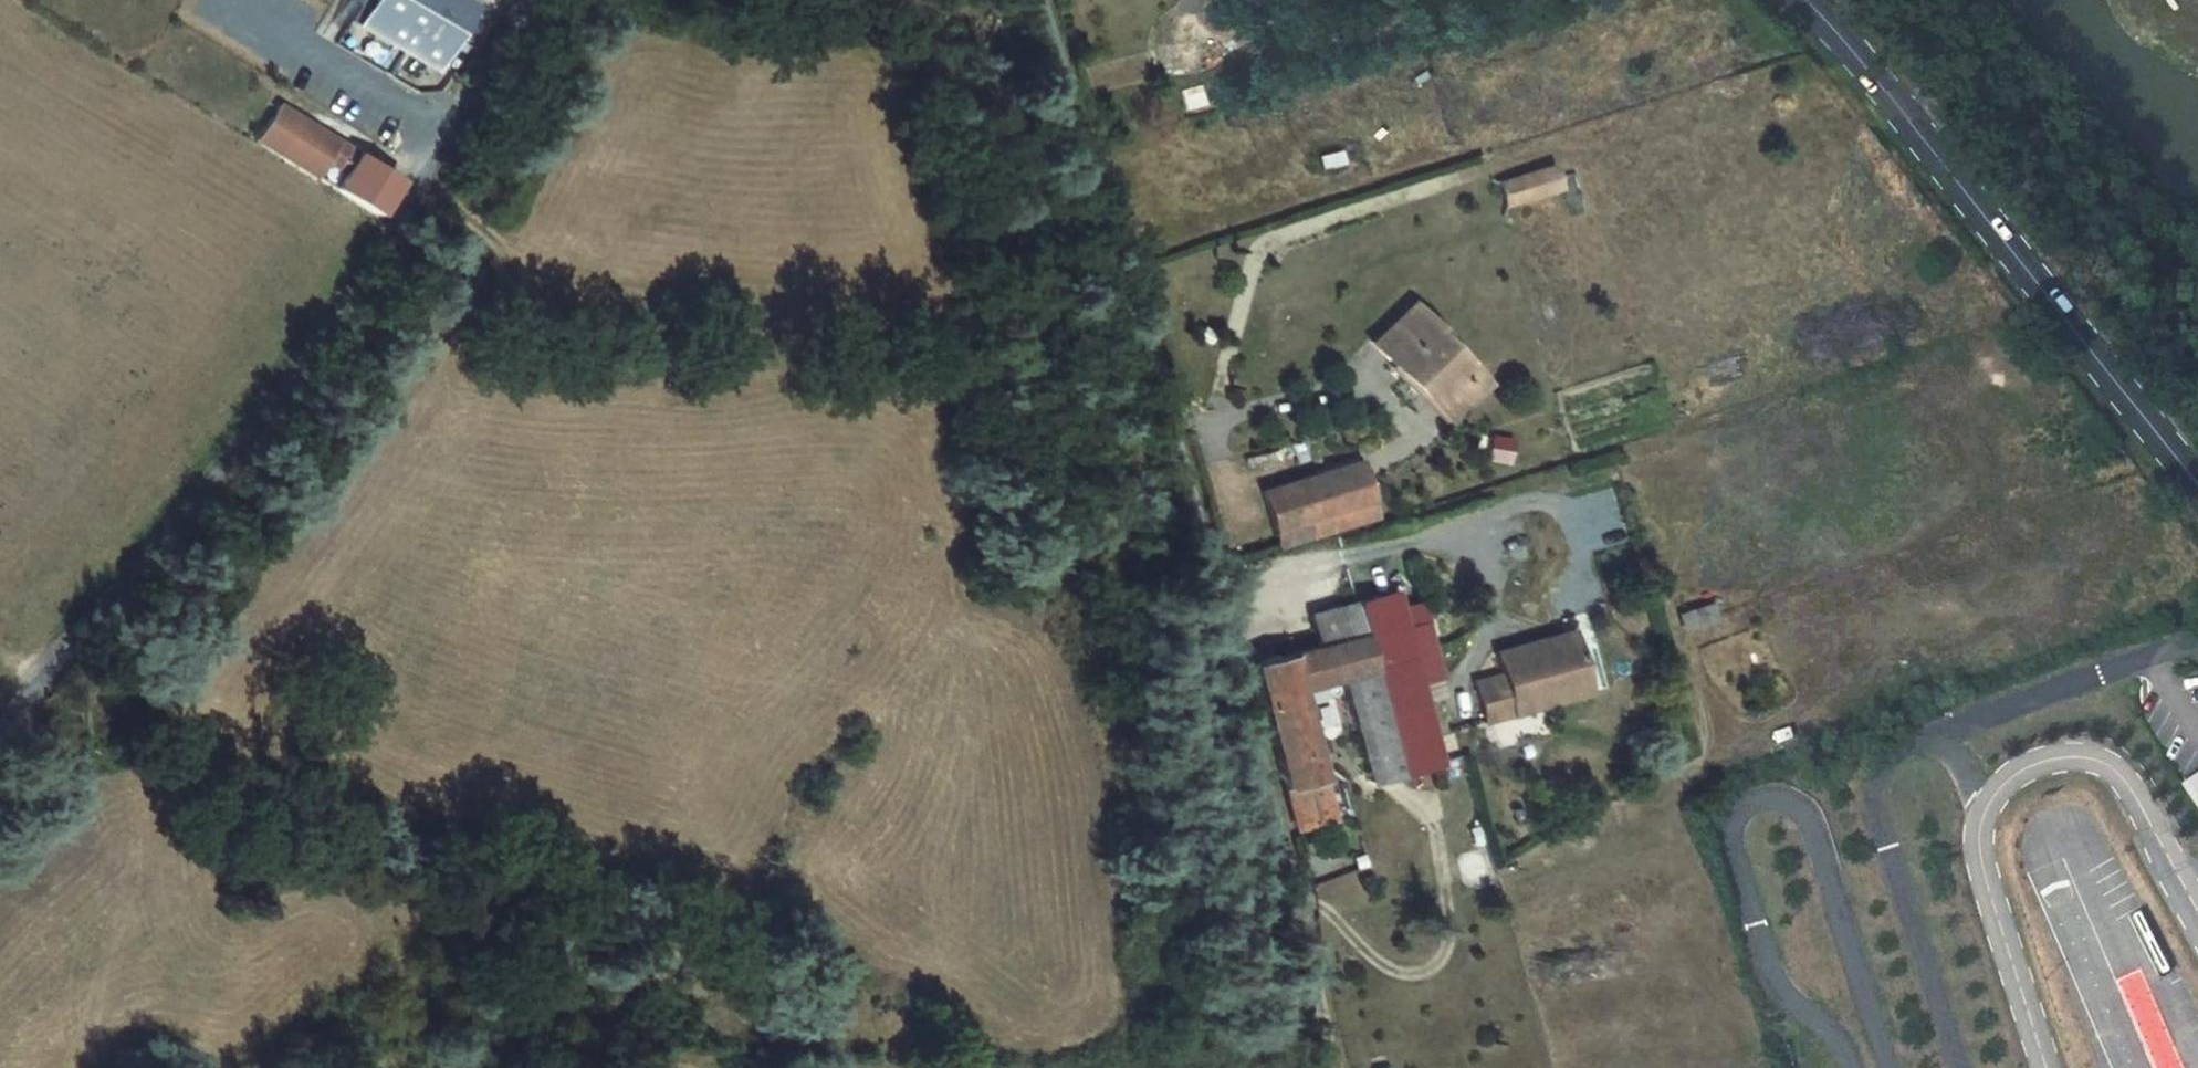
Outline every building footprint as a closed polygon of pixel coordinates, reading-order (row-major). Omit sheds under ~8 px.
[(341,43),(422,94),(461,31),(413,0),(378,0),(359,29),(352,25),(341,43)] [(311,188),(330,200),(344,176),(284,140),(267,130),(244,167),(302,202),(311,188)] [(1552,166),(1500,184),(1507,205),(1560,187),(1552,166)] [(322,213),(364,239),(387,201),(368,190),(344,176),(330,200),(322,213)] [(1450,335),(1410,297),(1370,341),(1438,407),(1469,373),(1443,345),(1450,335)] [(1491,434),(1486,457),(1506,461),(1511,438),(1491,434)] [(1375,502),(1363,461),(1266,494),(1279,534),(1375,502)] [(1380,519),(1375,502),(1279,534),(1284,549),(1380,519)] [(1392,621),(1388,608),(1301,634),(1308,662),(1239,684),(1277,841),(1310,832),(1279,708),(1331,694),(1360,796),(1431,774),(1418,721),(1407,681),(1430,675),(1413,615),(1392,621)] [(1585,690),(1572,641),(1493,662),(1497,677),(1470,684),(1482,736),(1534,722),(1531,703),(1585,690)] [(1407,681),(1418,721),(1440,715),(1430,675),(1407,681)] [(1589,706),(1585,690),(1531,703),(1534,722),(1589,706)] [(2179,784),(2197,811),(2197,771),(2179,784)]
